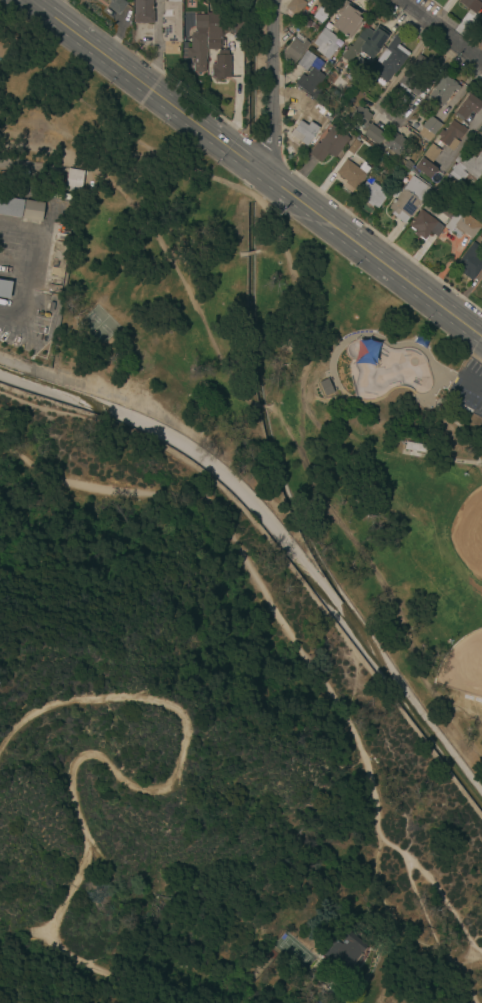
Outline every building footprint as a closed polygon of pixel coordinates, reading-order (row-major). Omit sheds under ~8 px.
[(110,2),(107,0),(122,0),(127,4),(118,16),(106,7),(110,2)] [(134,23),(134,0),(152,0),(152,11),(153,11),(153,23),(134,23)] [(167,2),(167,0),(179,0),(179,2),(180,2),(180,42),(163,42),(163,39),(161,39),(161,34),(163,34),(163,28),(160,28),(160,16),(161,16),(163,12),(163,2),(167,2)] [(285,8),(291,0),(302,0),(306,3),(293,20),(285,14),(288,10),(285,8)] [(468,8),(457,0),(474,0),(468,8)] [(351,40),(331,26),(338,15),(335,13),(343,1),(362,14),(359,18),(361,19),(359,21),(362,23),(351,40)] [(321,24),(312,18),(323,4),(332,10),(321,24)] [(207,46),(208,14),(221,14),(221,21),(221,38),(219,37),(219,46),(207,46)] [(193,72),(193,63),(191,63),(191,59),(186,59),(186,48),(191,48),(191,32),(196,32),(196,28),(194,28),(194,15),(206,15),(206,73),(193,72)] [(371,59),(370,59),(368,58),(366,61),(356,53),(349,63),(340,57),(348,46),(350,47),(352,44),(351,44),(360,32),(360,33),(365,27),(372,32),(377,26),(389,35),(371,59)] [(315,51),(318,48),(312,44),(317,37),(316,37),(322,28),(337,38),(333,44),(337,47),(328,60),(315,51)] [(386,81),(385,82),(370,71),(377,62),(376,61),(395,35),(402,40),(398,45),(410,54),(394,75),(393,74),(387,82),(386,81)] [(281,56),(295,38),(302,44),(305,40),(309,43),(293,65),(281,56)] [(295,84),(302,75),(305,77),(311,68),(311,67),(307,72),(296,64),(306,51),(324,64),(318,72),(325,77),(318,86),(321,89),(315,98),(295,84)] [(416,97),(409,92),(408,94),(398,86),(399,84),(397,83),(418,54),(426,60),(421,68),(431,75),(416,97)] [(215,80),(216,78),(211,78),(212,68),(215,68),(216,55),(230,55),(230,81),(215,80)] [(427,97),(443,75),(460,87),(457,92),(454,90),(441,108),(427,97)] [(475,115),(471,112),(465,121),(452,112),(465,92),(481,104),(475,115)] [(353,122),(356,119),(351,116),(358,105),(372,116),(367,123),(369,124),(364,130),(353,122)] [(311,112),(315,106),(325,114),(321,120),(311,112)] [(418,134),(432,115),(443,124),(429,142),(418,134)] [(307,125),(309,122),(320,129),(318,131),(315,129),(305,145),(299,141),(300,141),(290,134),(299,120),(307,125)] [(443,145),(441,149),(435,145),(440,137),(437,135),(441,130),(443,131),(451,120),(460,126),(461,125),(467,129),(459,139),(458,138),(457,139),(454,138),(459,142),(452,152),(443,145)] [(378,146),(363,135),(371,124),(386,135),(378,146)] [(335,158),(328,153),(321,163),(309,154),(317,143),(319,145),(333,126),(349,139),(335,158)] [(382,145),(385,141),(386,141),(393,132),(408,142),(398,156),(382,145)] [(353,155),(347,151),(355,140),(361,144),(353,155)] [(429,180),(413,168),(431,144),(440,151),(430,164),(437,169),(429,180)] [(475,159),(481,149),(481,173),(476,180),(468,174),(463,180),(461,179),(458,182),(448,175),(466,152),(475,159)] [(358,169),(363,162),(366,164),(365,165),(370,169),(366,174),(367,175),(355,191),(354,190),(351,194),(342,187),(346,181),(336,174),(346,160),(358,169)] [(65,191),(68,169),(84,171),(80,193),(65,191)] [(426,197),(425,196),(409,219),(408,218),(404,224),(390,214),(392,212),(387,209),(394,199),(391,197),(396,190),(399,192),(402,187),(403,188),(411,176),(431,190),(426,197)] [(388,194),(377,209),(373,206),(371,208),(362,200),(363,199),(356,194),(365,182),(366,183),(368,179),(388,194)] [(448,183),(450,180),(458,186),(455,189),(448,183)] [(426,202),(432,195),(448,207),(451,204),(457,208),(449,219),(426,202)] [(21,218),(0,215),(0,196),(24,200),(21,218)] [(22,219),(25,200),(45,203),(41,222),(22,219)] [(472,240),(464,234),(463,236),(454,229),(451,233),(444,228),(460,208),(481,226),(472,240)] [(436,237),(430,233),(424,240),(419,236),(418,238),(414,235),(415,234),(414,233),(416,231),(409,226),(420,210),(443,227),(436,237)] [(478,254),(481,257),(481,267),(472,281),(454,268),(472,243),(481,248),(478,254)] [(9,299),(0,298),(0,280),(11,282),(9,299)] [(317,381),(326,378),(332,392),(323,396),(317,381)] [(404,450),(406,442),(427,446),(426,454),(404,450)] [(351,935),(352,934),(354,936),(354,937),(365,946),(359,954),(360,955),(352,966),(350,965),(347,969),(325,951),(334,940),(340,945),(342,942),(339,939),(346,930),(351,935)]
